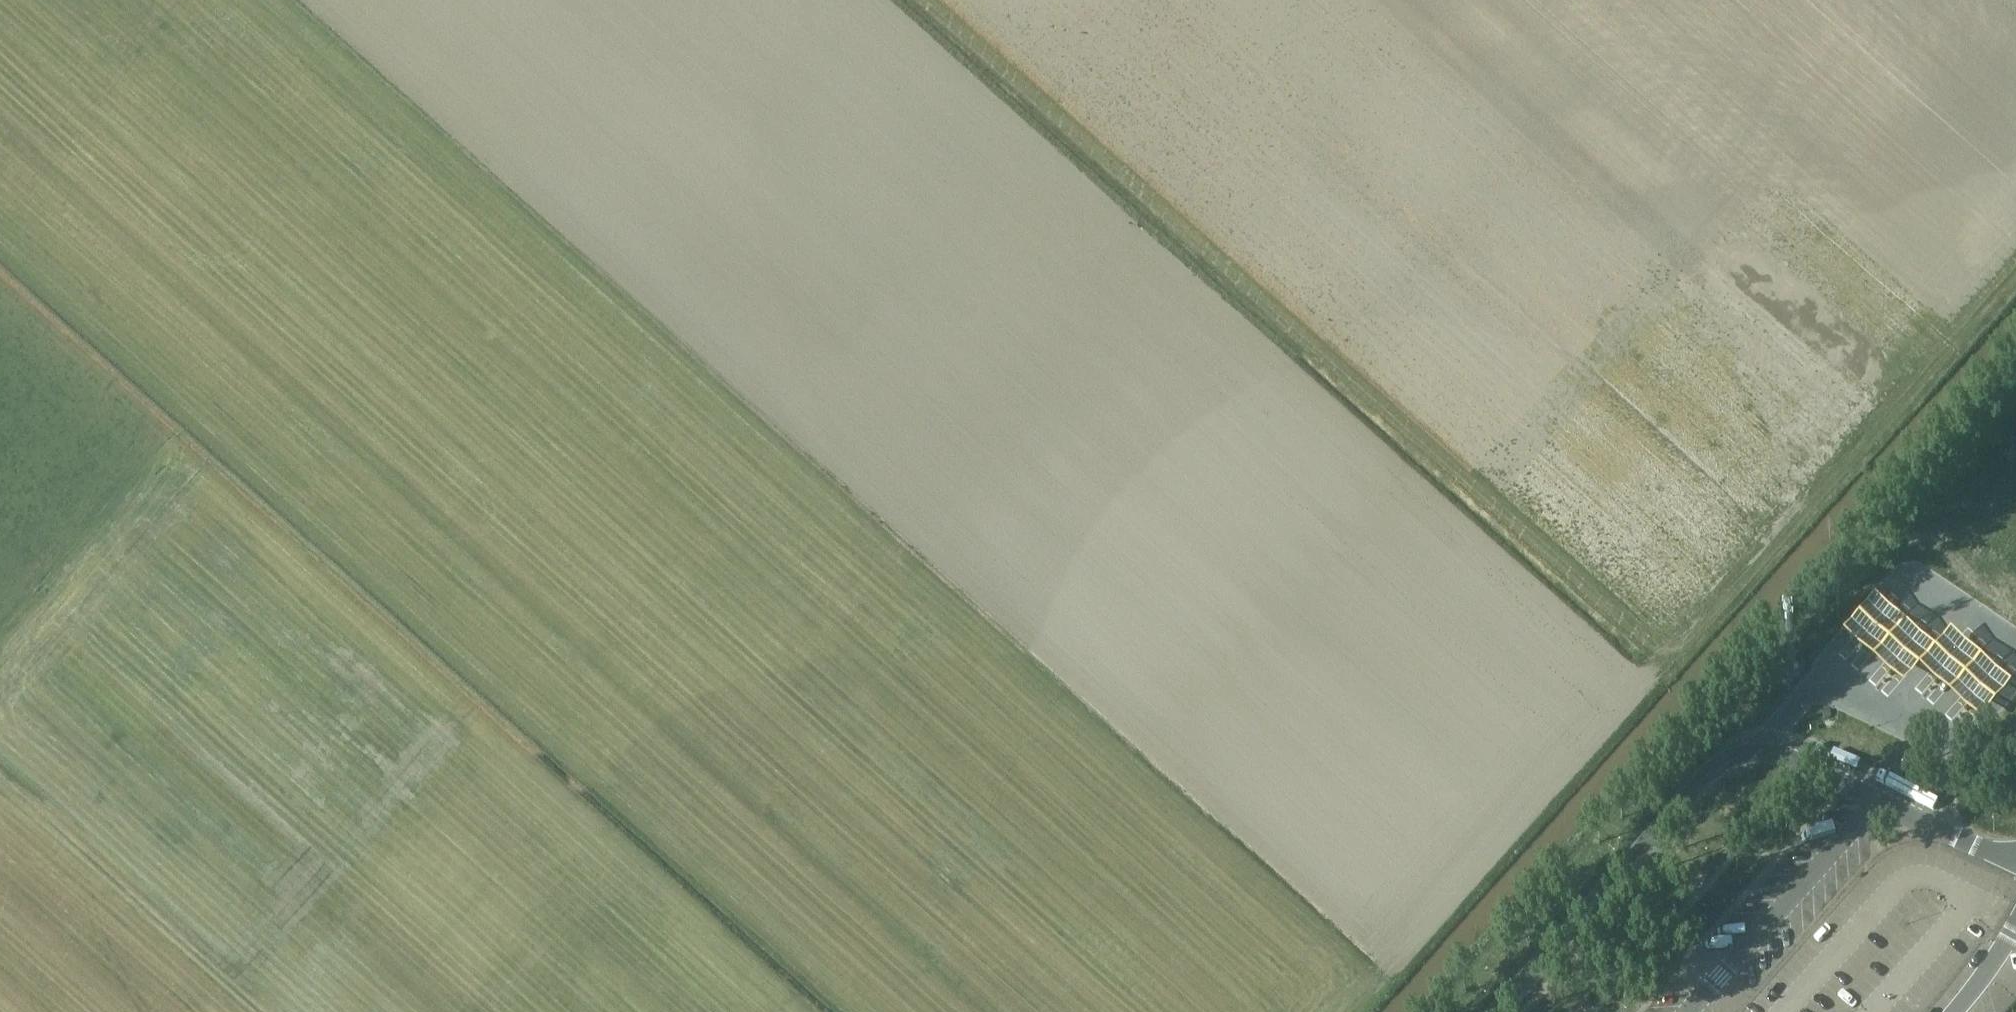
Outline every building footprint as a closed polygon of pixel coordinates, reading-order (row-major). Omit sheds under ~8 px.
[(1877,609),(1847,643),(1908,693),(1979,729),(2009,692),(1953,641),(1877,609)]
